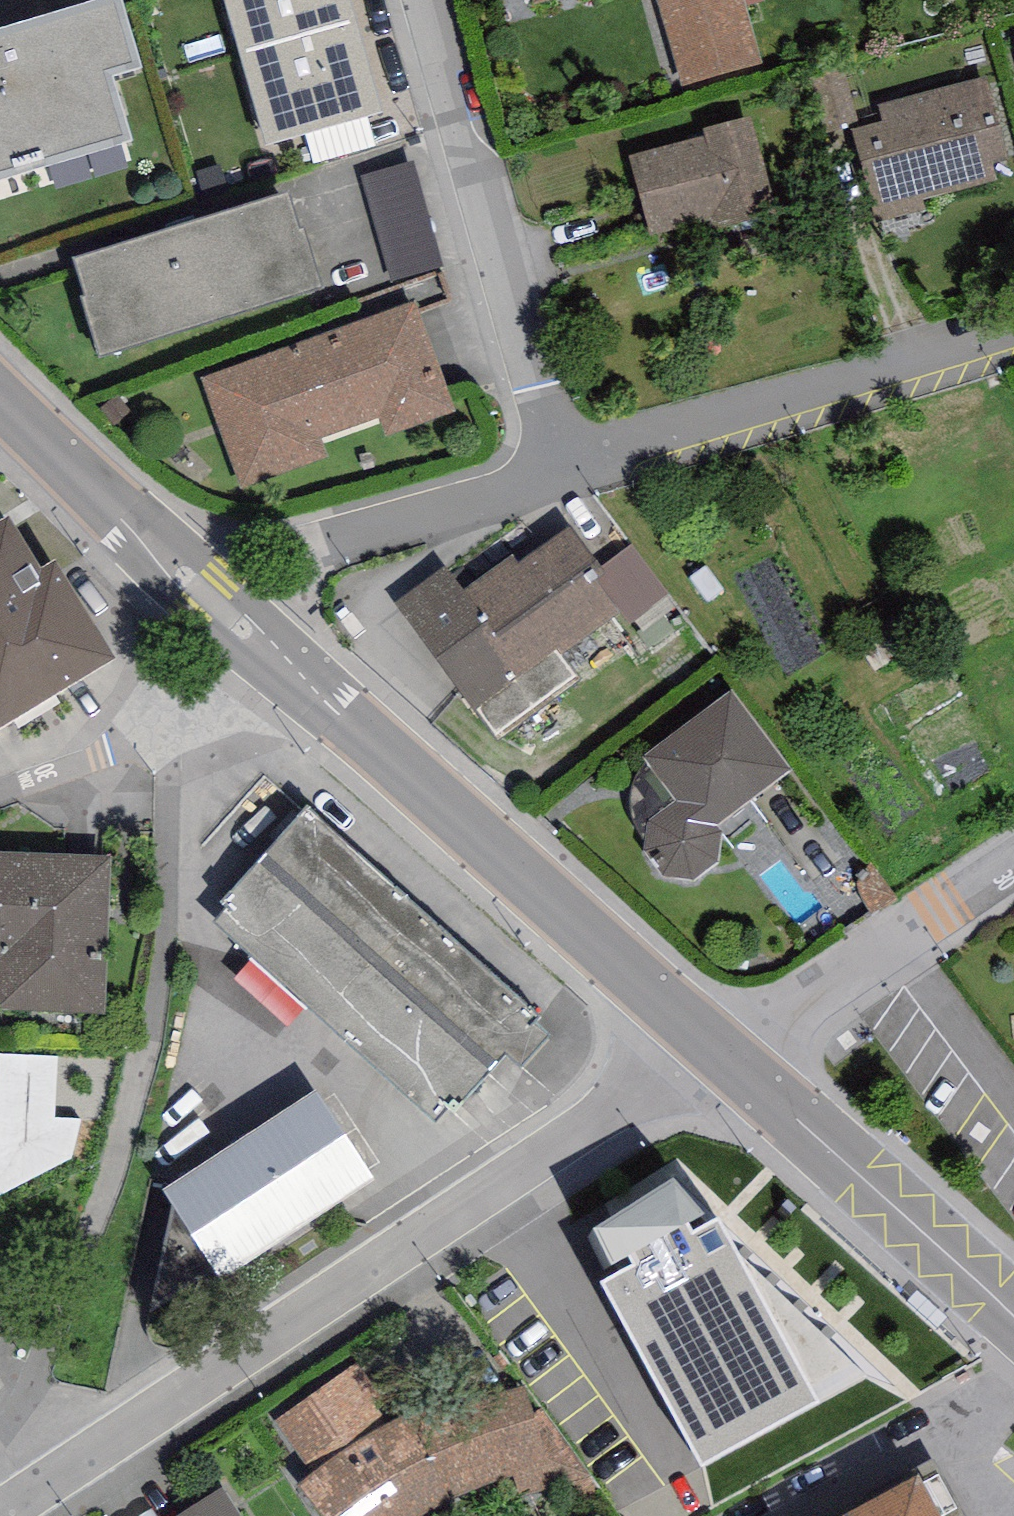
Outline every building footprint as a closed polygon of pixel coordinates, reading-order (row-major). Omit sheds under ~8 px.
[(244,57),(358,25),(351,0),(227,0),(244,57)] [(537,10),(571,0),(534,0),(537,10)] [(684,90),(763,65),(745,0),(659,0),(684,90)] [(0,38),(0,187),(135,147),(116,83),(143,75),(121,2),(0,38)] [(381,114),(358,25),(244,57),(266,151),(381,114)] [(988,80),(878,107),(882,124),(851,131),(875,226),(926,213),(924,202),(999,183),(994,166),(1009,162),(988,80)] [(706,138),(627,160),(649,241),(728,220),(731,228),(779,215),(752,118),(704,131),(706,138)] [(402,280),(452,267),(425,162),(374,175),(402,280)] [(83,304),(100,361),(325,293),(306,232),(300,234),(289,199),(76,264),(88,303),(83,304)] [(415,303),(201,379),(241,492),(329,460),(323,442),(380,421),(387,439),(455,415),(415,303)] [(115,667),(55,566),(39,576),(7,523),(0,528),(0,736),(115,667)] [(445,569),(396,605),(424,643),(417,648),(433,669),(440,664),(497,741),(579,681),(562,659),(620,617),(596,586),(605,578),(600,571),(571,531),(521,568),(513,558),(463,594),(445,569)] [(632,547),(600,571),(605,578),(596,586),(620,617),(629,629),(670,597),(632,547)] [(731,694),(642,761),(649,769),(644,772),(638,779),(633,791),(633,808),(636,824),(641,835),(646,841),(643,858),(664,882),(694,882),(718,864),(721,829),(792,771),(731,694)] [(538,1016),(305,812),(220,908),(225,912),(215,923),(442,1124),(538,1016)] [(0,857),(0,1015),(105,1017),(109,860),(0,857)] [(2,1177),(87,1179),(89,1114),(68,1113),(70,1052),(5,1051),(2,1177)] [(317,1096),(164,1198),(174,1213),(215,1275),(224,1287),(377,1186),(317,1096)] [(673,1190),(594,1242),(617,1284),(600,1293),(701,1477),(819,1413),(814,1406),(865,1377),(741,1269),(721,1227),(713,1233),(673,1190)] [(215,1275),(174,1213),(148,1317),(215,1275)] [(275,1423),(313,1474),(298,1491),(319,1515),(425,1515),(449,1500),(513,1479),(518,1502),(593,1478),(541,1411),(533,1413),(525,1388),(467,1403),(427,1412),(394,1423),(357,1365),(275,1423)] [(222,1492),(185,1515),(238,1515),(222,1492)] [(916,1495),(877,1515),(927,1515),(916,1495)]
